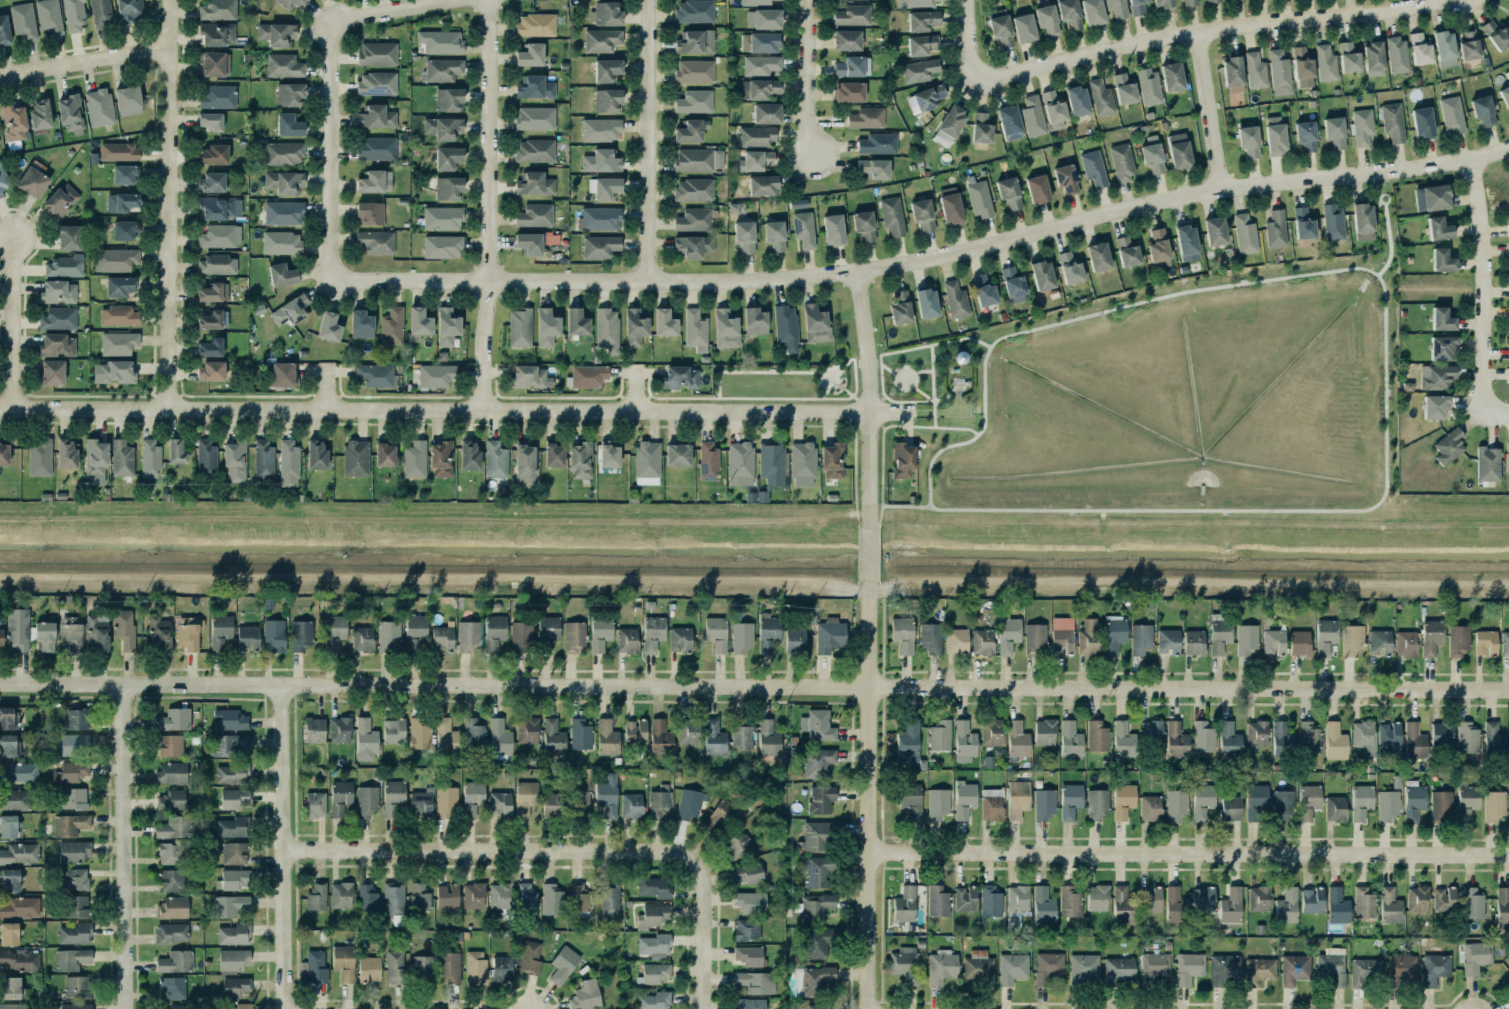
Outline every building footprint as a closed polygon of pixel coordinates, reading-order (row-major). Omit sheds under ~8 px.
[(38,29),(33,0),(55,0),(61,33),(52,34),(50,27),(38,29)] [(81,32),(80,24),(87,23),(83,0),(63,0),(68,34),(81,32)] [(92,28),(105,25),(104,19),(109,18),(108,17),(109,17),(107,0),(87,0),(92,28)] [(118,23),(131,21),(130,16),(136,15),(136,12),(141,11),(139,0),(114,0),(118,23)] [(236,0),(207,0),(207,5),(198,5),(198,20),(237,19),(236,0)] [(273,1),(290,10),(293,5),(301,9),(306,0),(273,0),(273,1)] [(714,22),(714,0),(708,0),(675,0),(676,23),(714,22)] [(1082,28),(1077,0),(1056,0),(1061,23),(1067,21),(1069,31),(1082,28)] [(1083,25),(1077,0),(1098,0),(1103,21),(1083,25)] [(1105,10),(1103,0),(1123,0),(1126,16),(1120,17),(1112,19),(1110,9),(1105,10)] [(1130,15),(1127,0),(1147,0),(1147,1),(1142,2),(1143,13),(1130,15)] [(1153,5),(1152,0),(1171,0),(1172,4),(1172,8),(1160,10),(1159,6),(1158,4),(1153,5)] [(592,1),(614,1),(615,9),(620,9),(620,24),(592,24),(592,20),(587,20),(587,10),(592,10),(592,1)] [(1030,6),(1051,1),(1059,33),(1044,37),(1041,27),(1036,28),(1030,6)] [(24,41),(36,39),(32,2),(10,5),(13,35),(23,34),(24,41)] [(870,25),(870,5),(845,5),(844,11),(833,11),(833,24),(870,25)] [(778,27),(778,8),(751,7),(751,9),(745,9),(744,26),(751,26),(751,27),(778,27)] [(908,12),(909,32),(928,31),(928,25),(941,25),(940,10),(908,12)] [(1016,42),(1029,39),(1029,38),(1034,37),(1028,11),(1009,16),(1016,42)] [(985,17),(1004,12),(1012,44),(999,47),(996,37),(990,39),(985,17)] [(6,14),(0,15),(0,46),(11,44),(6,14)] [(555,14),(517,14),(517,36),(555,36),(555,14)] [(1508,45),(1508,33),(1505,25),(1497,29),(1492,19),(1482,24),(1497,52),(1508,45)] [(288,37),(294,37),(294,22),(265,21),(265,22),(254,22),(254,38),(265,38),(265,45),(288,46),(288,37)] [(200,24),(200,45),(235,45),(235,24),(200,24)] [(1430,28),(1443,26),(1444,31),(1449,30),(1454,55),(1453,55),(1455,63),(1437,67),(1430,28)] [(582,29),(615,29),(620,29),(620,43),(610,43),(610,52),(587,52),(582,52),(582,29)] [(679,30),(683,30),(683,29),(712,29),(712,52),(673,52),(672,38),(679,38),(679,30)] [(831,29),(831,49),(858,49),(858,29),(831,29)] [(1406,32),(1420,29),(1422,39),(1428,38),(1432,61),(1411,65),(1406,32)] [(1457,33),(1463,61),(1481,57),(1475,29),(1457,33)] [(462,53),(462,31),(417,31),(417,43),(424,42),(424,54),(462,53)] [(742,52),(779,52),(779,33),(742,33),(742,52)] [(928,56),(928,49),(938,49),(938,35),(908,36),(908,56),(928,56)] [(1409,72),(1406,37),(1386,38),(1390,73),(1409,72)] [(1379,38),(1382,67),(1381,67),(1382,74),(1366,76),(1365,72),(1364,72),(1364,70),(1363,70),(1360,44),(1365,44),(1365,40),(1379,38)] [(358,41),(394,42),(394,64),(355,64),(355,50),(358,50),(358,44),(358,41)] [(541,41),(540,64),(513,64),(513,50),(524,50),(524,41),(541,41)] [(1336,42),(1339,70),(1359,68),(1357,52),(1352,52),(1350,41),(1336,42)] [(1319,82),(1339,79),(1336,54),(1330,55),(1329,43),(1315,45),(1319,82)] [(1290,46),(1303,45),(1303,55),(1304,55),(1304,57),(1311,57),(1312,75),(1293,77),(1290,46)] [(1266,49),(1271,88),(1272,88),(1272,94),(1290,92),(1287,57),(1282,57),(1280,47),(1266,49)] [(196,51),(200,51),(200,50),(222,51),(221,76),(199,75),(200,63),(196,63),(196,51)] [(1268,86),(1265,61),(1260,62),(1258,50),(1244,52),(1249,89),(1268,86)] [(1220,56),(1238,53),(1242,82),(1240,83),(1241,90),(1228,91),(1226,85),(1223,85),(1220,56)] [(304,76),(304,62),(295,62),(295,54),(266,54),(267,77),(304,76)] [(743,75),(769,76),(769,70),(781,70),(781,56),(744,56),(743,75)] [(870,56),(844,56),(844,62),(834,62),(834,76),(870,76),(870,56)] [(899,63),(902,83),(928,79),(927,73),(938,71),(936,57),(899,63)] [(592,59),(592,82),(613,81),(613,72),(619,72),(619,58),(592,59)] [(421,82),(453,82),(453,73),(463,73),(463,60),(426,59),(426,70),(422,70),(421,82)] [(676,82),(714,83),(714,61),(676,60),(676,82)] [(1157,63),(1163,91),(1182,87),(1177,60),(1172,61),(1172,60),(1157,63)] [(1134,68),(1147,66),(1148,71),(1154,70),(1160,100),(1141,104),(1134,68)] [(354,79),(358,79),(358,73),(365,73),(365,71),(394,71),(394,94),(354,94),(354,79)] [(1110,74),(1117,72),(1123,71),(1125,82),(1127,81),(1131,81),(1135,99),(1116,103),(1110,74)] [(513,83),(519,83),(519,75),(523,75),(523,73),(541,73),(541,81),(553,81),(553,97),(513,96),(513,83)] [(1086,79),(1094,116),(1113,111),(1107,86),(1102,87),(1099,76),(1086,79)] [(739,79),(739,98),(764,98),(764,92),(778,92),(778,79),(767,79),(767,78),(746,78),(745,80),(739,79)] [(274,82),(301,82),(301,94),(299,95),(299,104),(274,104),(274,82)] [(864,102),(864,82),(836,82),(836,102),(864,102)] [(935,100),(947,95),(942,83),(906,96),(913,115),(937,106),(935,100)] [(1062,87),(1075,84),(1076,87),(1082,86),(1089,111),(1070,116),(1062,87)] [(81,91),(93,89),(93,87),(103,85),(104,92),(108,91),(113,122),(87,126),(81,91)] [(236,108),(236,85),(206,85),(206,94),(198,94),(198,108),(236,108)] [(1499,89),(1506,110),(1508,108),(1508,85),(1499,89)] [(117,116),(142,114),(139,86),(115,88),(117,116)] [(435,112),(462,111),(462,88),(435,89),(435,112)] [(593,89),(619,88),(620,102),(614,103),(614,107),(617,106),(618,111),(592,111),(593,89)] [(672,97),(682,97),(682,89),(710,89),(710,111),(672,111),(672,97)] [(1040,92),(1050,132),(1062,128),(1060,117),(1064,116),(1060,99),(1056,100),(1053,89),(1040,92)] [(55,99),(66,97),(65,93),(76,91),(79,108),(75,108),(77,117),(80,117),(82,127),(80,128),(81,133),(73,135),(72,129),(63,131),(62,124),(58,124),(55,99)] [(1020,108),(1028,137),(1047,132),(1036,93),(1022,97),(1025,107),(1020,108)] [(1468,99),(1473,117),(1478,115),(1481,126),(1494,122),(1486,94),(1468,99)] [(1438,98),(1456,95),(1464,131),(1451,133),(1449,129),(1443,130),(1438,98)] [(26,109),(29,130),(50,126),(44,96),(36,97),(36,99),(30,100),(31,103),(29,103),(30,108),(26,109)] [(1379,104),(1382,132),(1388,133),(1390,143),(1403,141),(1398,101),(1379,104)] [(750,102),(777,102),(777,108),(778,108),(778,122),(751,122),(750,102)] [(949,102),(961,109),(959,112),(964,115),(951,137),(934,128),(949,102)] [(1,122),(0,114),(0,105),(8,103),(9,107),(21,105),(24,130),(22,130),(23,138),(3,141),(1,129),(4,128),(4,122),(1,122)] [(994,107),(1000,134),(1001,134),(1003,140),(1020,135),(1019,129),(1020,129),(1013,103),(1007,105),(1007,104),(994,107)] [(396,111),(384,111),(385,104),(366,104),(366,113),(357,113),(357,127),(396,127),(396,111)] [(1410,108),(1427,105),(1433,133),(1432,136),(1429,138),(1421,139),(1419,136),(1414,137),(1410,108)] [(552,106),(517,106),(517,109),(516,109),(516,115),(513,115),(513,129),(552,129),(552,106)] [(844,113),(844,127),(881,126),(881,107),(856,107),(856,113),(844,113)] [(1350,110),(1353,146),(1367,145),(1366,134),(1371,133),(1369,108),(1350,110)] [(196,111),(220,112),(219,130),(210,130),(210,124),(196,124),(196,111)] [(972,142),(991,143),(992,124),(987,124),(987,112),(973,112),(972,142)] [(277,136),(304,136),(304,122),(295,122),(295,113),(277,113),(277,136)] [(421,117),(432,117),(432,115),(461,116),(461,131),(454,131),(454,139),(432,139),(433,133),(421,133),(421,117)] [(1285,154),(1284,116),(1265,117),(1267,154),(1285,154)] [(1323,118),(1325,140),(1332,139),(1332,150),(1345,149),(1344,117),(1323,118)] [(672,140),(699,140),(699,128),(707,128),(707,119),(699,119),(699,118),(683,118),(683,119),(679,119),(679,127),(672,127),(672,140)] [(582,141),(620,140),(620,119),(582,119),(582,141)] [(1292,121),(1312,119),(1314,149),(1301,151),(1300,140),(1294,141),(1292,121)] [(1254,124),(1258,156),(1245,158),(1244,147),(1237,148),(1235,126),(1254,124)] [(739,147),(775,146),(775,126),(739,127),(739,147)] [(1164,134),(1171,169),(1190,165),(1183,130),(1164,134)] [(1145,142),(1136,144),(1141,166),(1147,165),(1149,175),(1164,171),(1157,140),(1156,140),(1154,132),(1143,135),(1145,142)] [(854,138),(855,152),(894,152),(894,133),(865,133),(865,138),(854,138)] [(357,160),(395,159),(395,137),(357,138),(357,160)] [(513,147),(513,160),(552,160),(552,138),(523,138),(523,141),(517,141),(517,147),(513,147)] [(1106,145),(1126,140),(1134,173),(1128,174),(1129,179),(1115,183),(1106,145)] [(265,165),(303,165),(304,143),(265,142),(265,165)] [(100,160),(139,161),(139,144),(101,143),(100,160)] [(226,143),(225,163),(196,163),(196,155),(195,154),(195,150),(198,150),(198,149),(201,149),(201,147),(206,147),(206,143),(226,143)] [(433,145),(460,146),(460,160),(453,160),(453,169),(433,169),(433,145)] [(580,155),(592,155),(592,147),(610,147),(610,156),(619,156),(619,170),(580,170),(580,155)] [(724,170),(723,149),(675,149),(676,171),(724,170)] [(733,159),(741,159),(741,150),(760,149),(760,150),(771,150),(771,164),(761,164),(761,169),(760,169),(733,170),(733,159)] [(1085,179),(1092,178),(1094,188),(1107,186),(1100,150),(1080,153),(1085,179)] [(865,177),(886,178),(886,158),(866,158),(866,159),(854,159),(854,171),(865,171),(865,177)] [(1066,196),(1079,192),(1072,163),(1052,168),(1057,188),(1063,186),(1066,196)] [(26,164),(13,184),(35,198),(48,177),(26,164)] [(354,174),(363,174),(365,165),(388,164),(389,188),(356,189),(354,174)] [(4,188),(3,185),(8,182),(0,165),(0,190),(4,188)] [(113,185),(140,184),(139,165),(112,165),(113,185)] [(513,179),(519,179),(519,171),(522,171),(522,170),(541,170),(541,178),(552,178),(552,192),(513,192),(513,179)] [(196,177),(196,191),(222,191),(222,171),(202,171),(202,177),(196,177)] [(276,194),(295,194),(296,186),(304,186),(304,173),(265,172),(265,188),(276,188),(276,194)] [(746,175),(775,174),(775,178),(777,178),(778,187),(775,187),(775,193),(746,194),(746,175)] [(1051,200),(1044,174),(1025,178),(1032,205),(1051,200)] [(461,176),(433,176),(433,199),(459,199),(459,190),(461,190),(461,176)] [(1022,208),(1016,177),(995,181),(1000,202),(1007,200),(1009,211),(1022,208)] [(622,179),(589,179),(589,192),(594,192),(594,200),(614,201),(614,192),(621,192),(622,179)] [(713,201),(713,179),(675,179),(675,201),(713,201)] [(963,183),(983,179),(992,215),(985,216),(979,218),(977,213),(971,214),(963,183)] [(56,221),(80,195),(64,181),(40,207),(56,221)] [(1419,186),(1444,182),(1446,189),(1447,188),(1447,195),(1446,195),(1448,206),(1422,209),(1419,186)] [(938,190),(945,226),(964,223),(957,186),(938,190)] [(104,193),(112,193),(112,191),(137,191),(137,205),(129,205),(129,207),(127,207),(127,211),(104,211),(104,193)] [(241,218),(241,197),(198,198),(199,209),(202,209),(203,219),(241,218)] [(879,200),(884,235),(891,234),(892,242),(906,240),(900,197),(879,200)] [(921,232),(935,230),(929,198),(909,202),(914,224),(919,223),(921,232)] [(786,201),(787,208),(806,207),(805,199),(786,201)] [(262,200),(301,201),(301,214),(298,214),(298,224),(261,224),(262,200)] [(356,222),(380,223),(381,202),(354,201),(353,215),(356,215),(356,222)] [(512,210),(521,211),(521,202),(551,202),(550,225),(512,225),(512,210)] [(729,203),(729,214),(743,213),(743,203),(729,203)] [(1374,240),(1373,203),(1353,204),(1354,240),(1374,240)] [(1344,240),(1343,204),(1323,205),(1324,241),(1344,240)] [(1291,206),(1305,205),(1306,215),(1312,214),(1314,236),(1294,238),(1291,206)] [(462,207),(423,206),(423,229),(461,229),(462,207)] [(620,208),(580,208),(580,229),(619,230),(620,208)] [(674,231),(712,231),(712,208),(683,208),(683,216),(674,216),(674,231)] [(873,239),(868,209),(849,212),(852,232),(858,231),(860,241),(873,239)] [(1265,221),(1266,247),(1286,246),(1284,209),(1269,209),(1270,221),(1265,221)] [(791,214),(794,239),(798,239),(799,248),(813,247),(809,212),(791,214)] [(1258,252),(1255,222),(1248,223),(1247,212),(1234,214),(1238,254),(1258,252)] [(1425,215),(1439,213),(1441,224),(1449,223),(1451,235),(1428,239),(1425,215)] [(844,245),(842,214),(823,215),(825,246),(844,245)] [(1202,218),(1206,245),(1225,241),(1221,214),(1202,218)] [(112,240),(139,240),(139,221),(112,221),(112,240)] [(754,221),(734,222),(734,244),(740,244),(741,254),(755,253),(754,221)] [(771,252),(785,251),(784,221),(764,222),(764,242),(771,242),(771,252)] [(78,224),(78,249),(56,248),(56,224),(78,224)] [(198,232),(197,246),(241,247),(241,225),(206,225),(206,232),(198,232)] [(1198,260),(1195,225),(1176,226),(1179,261),(1198,260)] [(1152,269),(1171,264),(1163,227),(1150,230),(1152,243),(1147,244),(1152,269)] [(353,230),(391,231),(391,253),(363,252),(363,244),(353,244),(353,230)] [(261,231),(289,231),(289,233),(296,233),(296,239),(300,239),(299,253),(261,253),(261,231)] [(542,256),(542,233),(515,233),(515,247),(524,248),(524,256),(542,256)] [(421,235),(421,257),(449,257),(449,255),(456,255),(456,248),(460,248),(460,235),(421,235)] [(712,235),(712,251),(699,251),(699,258),(678,258),(678,249),(672,249),(672,235),(712,235)] [(1114,238),(1121,267),(1141,263),(1136,245),(1130,247),(1127,235),(1114,238)] [(621,237),(584,236),(583,259),(610,259),(610,251),(621,251),(621,237)] [(1112,267),(1105,241),(1085,246),(1092,273),(1112,267)] [(1430,246),(1445,246),(1445,256),(1453,256),(1454,269),(1431,270),(1430,246)] [(99,248),(136,249),(136,262),(128,262),(128,271),(99,271),(99,248)] [(1062,284),(1083,281),(1081,262),(1072,263),(1071,251),(1059,252),(1062,284)] [(237,274),(236,256),(197,256),(198,274),(237,274)] [(83,276),(83,258),(51,258),(51,263),(44,263),(44,277),(83,276)] [(1050,260),(1031,263),(1035,291),(1054,288),(1050,260)] [(265,264),(281,261),(283,269),(293,267),(295,281),(269,286),(265,264)] [(1000,269),(1009,304),(1029,299),(1022,274),(1017,276),(1014,265),(1000,269)] [(982,271),(985,282),(990,280),(995,300),(977,305),(969,275),(982,271)] [(134,275),(103,275),(103,296),(123,296),(123,291),(128,291),(128,290),(133,290),(134,275)] [(940,281),(954,278),(956,289),(959,289),(962,289),(968,313),(948,318),(940,281)] [(41,279),(66,279),(66,283),(73,283),(74,302),(61,302),(61,299),(55,299),(55,302),(37,302),(37,291),(41,291),(41,279)] [(221,301),(221,282),(210,282),(210,287),(197,287),(197,301),(221,301)] [(887,305),(890,323),(910,320),(904,288),(891,290),(893,304),(887,305)] [(938,316),(935,288),(916,290),(919,318),(938,316)] [(299,291),(267,312),(275,325),(285,319),(289,324),(304,314),(299,306),(306,302),(299,291)] [(800,302),(814,301),(814,309),(824,309),(825,326),(828,326),(829,339),(804,342),(800,302)] [(136,310),(136,324),(97,324),(97,308),(106,308),(106,304),(129,304),(129,310),(136,310)] [(772,305),(774,344),(796,342),(794,313),(792,314),(791,307),(785,307),(785,304),(772,305)] [(36,315),(44,315),(44,305),(74,306),(74,329),(36,328),(36,315)] [(400,305),(400,343),(378,343),(378,314),(387,314),(387,305),(400,305)] [(435,305),(449,305),(449,312),(457,312),(457,333),(451,333),(451,346),(435,345),(435,305)] [(742,306),(755,305),(755,311),(764,310),(766,333),(742,334),(742,306)] [(1430,305),(1445,305),(1445,316),(1454,316),(1454,329),(1430,328),(1430,305)] [(432,318),(424,317),(424,307),(410,306),(409,341),(420,341),(420,333),(432,333),(432,318)] [(506,310),(515,309),(515,306),(529,306),(529,346),(506,346),(506,310)] [(534,306),(535,346),(551,346),(551,334),(557,334),(557,315),(548,315),(548,306),(534,306)] [(565,306),(565,334),(588,334),(588,317),(578,317),(578,306),(565,306)] [(593,306),(593,346),(604,346),(604,355),(616,355),(616,317),(613,317),(613,310),(607,310),(607,306),(593,306)] [(653,306),(652,333),(675,334),(675,317),(666,317),(667,306),(653,306)] [(682,307),(683,345),(693,345),(693,352),(705,352),(704,316),(696,317),(696,306),(682,307)] [(712,307),(727,306),(727,315),(735,315),(736,332),(738,332),(738,346),(713,347),(712,307)] [(623,307),(623,346),(639,346),(639,334),(646,334),(646,316),(636,315),(637,307),(623,307)] [(195,314),(195,327),(219,327),(219,309),(209,308),(209,314),(195,314)] [(362,314),(371,314),(371,337),(348,336),(348,309),(362,308),(362,314)] [(320,309),(333,312),(331,322),(340,325),(335,341),(313,335),(320,309)] [(137,345),(137,332),(99,332),(99,354),(128,354),(128,348),(129,348),(129,345),(137,345)] [(75,355),(75,334),(43,334),(43,344),(38,344),(39,356),(75,355)] [(195,341),(195,354),(219,354),(219,336),(209,336),(209,339),(207,339),(207,342),(195,341)] [(1431,336),(1430,360),(1455,361),(1456,337),(1431,336)] [(956,361),(955,359),(955,356),(957,354),(959,352),(963,352),(966,353),(968,354),(969,356),(969,359),(968,362),(966,364),(963,365),(960,364),(958,363),(956,361)] [(39,359),(61,359),(61,383),(37,383),(37,374),(36,374),(36,370),(39,371),(39,359)] [(195,366),(195,379),(222,379),(222,360),(201,360),(201,366),(195,366)] [(131,362),(94,361),(93,382),(136,383),(136,372),(131,371),(131,362)] [(263,363),(269,363),(269,361),(291,361),(291,376),(291,385),(263,385),(263,363)] [(355,364),(355,377),(361,377),(362,386),(390,386),(391,383),(398,383),(398,373),(391,373),(391,364),(381,364),(355,364)] [(418,387),(448,387),(448,381),(455,381),(455,365),(419,364),(418,387)] [(569,364),(607,365),(606,379),(599,379),(599,381),(598,381),(598,385),(598,387),(569,387),(569,385),(563,385),(563,376),(569,376),(569,364)] [(664,364),(689,364),(689,368),(696,368),(696,387),(684,387),(684,384),(678,384),(678,387),(659,387),(659,376),(664,376),(664,364)] [(513,366),(514,377),(509,377),(509,388),(552,387),(552,376),(546,376),(546,365),(513,366)] [(1418,365),(1418,389),(1448,388),(1447,381),(1448,378),(1455,378),(1454,365),(1418,365)] [(1424,419),(1445,419),(1445,411),(1450,411),(1450,396),(1424,395),(1424,419)] [(1443,467),(1466,448),(1459,440),(1465,436),(1457,426),(1433,445),(1440,453),(1436,457),(1443,467)] [(83,437),(94,437),(94,440),(105,440),(105,466),(102,466),(102,482),(83,482),(83,437)] [(154,476),(154,473),(155,473),(155,468),(158,468),(158,444),(152,444),(152,437),(139,437),(139,476),(154,476)] [(179,437),(166,437),(166,462),(185,462),(185,451),(181,451),(181,449),(179,449),(179,437)] [(51,476),(51,439),(29,438),(28,476),(51,476)] [(210,438),(197,439),(197,475),(217,475),(216,445),(210,445),(210,438)] [(225,443),(224,482),(245,483),(246,439),(235,438),(234,443),(225,443)] [(252,438),(252,477),(271,478),(271,445),(265,445),(265,438),(252,438)] [(291,438),(277,438),(277,485),(295,485),(295,477),(297,477),(297,445),(291,445),(291,438)] [(305,438),(305,468),(324,468),(324,448),(320,448),(320,443),(319,443),(319,440),(313,440),(313,438),(305,438)] [(342,445),(345,445),(345,440),(346,438),(353,439),(355,440),(366,440),(366,475),(342,475),(342,445)] [(438,438),(450,438),(450,458),(447,458),(447,464),(449,464),(450,476),(430,476),(430,470),(427,470),(427,442),(438,442),(438,438)] [(483,438),(497,439),(497,446),(498,446),(506,447),(505,477),(483,477),(483,438)] [(726,442),(726,476),(733,477),(733,484),(751,484),(751,446),(748,446),(748,442),(745,438),(741,439),(739,441),(726,442)] [(57,468),(77,468),(77,448),(73,448),(73,439),(57,439),(57,468)] [(134,446),(125,446),(125,439),(112,439),(112,476),(134,476),(134,446)] [(408,439),(423,439),(423,477),(401,477),(401,447),(408,447),(408,439)] [(458,439),(466,439),(466,441),(472,441),(472,444),(473,444),(473,449),(478,449),(477,469),(457,468),(458,439)] [(570,477),(589,477),(589,465),(586,465),(586,458),(589,458),(589,439),(578,439),(578,442),(578,444),(567,444),(567,470),(570,470),(570,477)] [(698,440),(711,440),(711,447),(716,447),(716,470),(713,470),(713,478),(697,478),(698,440)] [(374,441),(381,441),(381,442),(383,442),(383,444),(393,444),(393,466),(372,466),(372,442),(374,442),(374,441)] [(543,466),(562,466),(562,444),(552,444),(552,442),(551,442),(551,441),(544,441),(544,442),(543,442),(543,466)] [(660,442),(636,441),(635,484),(659,485),(660,442)] [(759,478),(766,478),(765,486),(783,486),(784,442),(759,441),(759,478)] [(819,445),(818,470),(822,470),(822,477),(841,478),(841,466),(837,466),(838,459),(840,459),(841,441),(830,441),(830,445),(819,445)] [(889,465),(889,477),(908,477),(908,470),(911,470),(911,445),(901,445),(901,441),(890,441),(890,458),(892,458),(892,465),(889,465)] [(514,485),(534,485),(535,442),(515,442),(514,485)] [(598,443),(603,443),(603,442),(607,442),(607,444),(617,444),(617,465),(598,465),(598,443)] [(791,442),(791,486),(815,486),(815,442),(791,442)] [(690,444),(666,444),(666,466),(690,467),(690,444)] [(1475,445),(1475,480),(1498,480),(1498,448),(1484,448),(1484,445),(1475,445)] [(767,500),(766,491),(757,492),(758,501),(767,500)] [(29,609),(7,609),(6,646),(14,647),(14,652),(28,652),(29,609)] [(132,650),(132,624),(129,624),(129,609),(110,609),(110,635),(115,635),(115,638),(120,638),(120,650),(132,650)] [(772,654),(772,641),(780,641),(781,618),(769,618),(769,612),(759,612),(759,654),(772,654)] [(83,613),(83,621),(81,621),(81,626),(83,626),(83,649),(106,649),(106,634),(103,634),(103,628),(105,628),(105,613),(83,613)] [(1221,613),(1211,613),(1210,656),(1224,656),(1224,643),(1232,643),(1233,621),(1221,621),(1221,613)] [(160,614),(148,614),(147,646),(155,646),(155,650),(169,651),(170,620),(160,620),(160,614)] [(209,614),(230,614),(230,626),(230,638),(222,638),(222,651),(209,651),(208,626),(209,614)] [(322,615),(322,651),(336,651),(336,638),(343,638),(343,615),(322,615)] [(405,650),(419,651),(419,639),(427,639),(427,615),(406,615),(405,650)] [(482,652),(495,652),(496,639),(504,639),(504,615),(483,615),(482,652)] [(641,653),(654,653),(654,639),(663,639),(663,616),(641,615),(641,653)] [(81,651),(81,616),(59,616),(59,647),(68,647),(68,651),(81,651)] [(548,652),(548,638),(557,638),(557,616),(536,616),(536,652),(548,652)] [(710,653),(724,653),(724,616),(702,616),(702,640),(709,640),(710,653)] [(814,621),(814,654),(828,654),(828,645),(842,646),(843,622),(835,621),(835,616),(823,616),(823,621),(814,621)] [(1104,616),(1105,656),(1118,655),(1118,643),(1127,642),(1126,616),(1104,616)] [(176,617),(175,650),(199,651),(200,618),(176,617)] [(604,653),(604,639),(612,640),(612,618),(591,617),(590,653),(604,653)] [(888,617),(910,617),(910,628),(910,654),(904,653),(897,654),(897,641),(888,641),(888,617)] [(1051,653),(1073,653),(1074,617),(1052,617),(1051,653)] [(1084,618),(1084,632),(1079,632),(1079,658),(1103,657),(1102,633),(1097,633),(1096,618),(1084,618)] [(264,652),(285,651),(284,619),(263,620),(264,652)] [(289,651),(302,651),(302,647),(305,647),(305,643),(310,643),(310,620),(289,620),(289,651)] [(1316,657),(1329,657),(1330,643),(1338,643),(1338,620),(1317,620),(1316,657)] [(400,621),(378,621),(379,653),(393,653),(393,647),(401,647),(400,621)] [(533,622),(512,621),(511,651),(532,651),(533,622)] [(40,652),(54,651),(53,622),(34,622),(34,641),(40,641),(40,652)] [(479,622),(458,622),(458,653),(472,653),(472,645),(479,645),(479,622)] [(586,622),(565,622),(564,653),(586,653),(586,622)] [(1001,622),(1000,658),(1015,659),(1015,653),(1022,654),(1023,622),(1001,622)] [(1423,622),(1422,660),(1436,660),(1436,647),(1446,647),(1446,622),(1423,622)] [(753,623),(732,623),(732,654),(752,654),(753,623)] [(235,624),(256,624),(256,650),(248,650),(248,642),(244,642),(244,648),(235,648),(235,624)] [(1046,624),(1025,624),(1025,650),(1046,650),(1046,624)] [(1131,656),(1144,656),(1144,650),(1153,650),(1152,624),(1131,625),(1131,656)] [(1235,655),(1247,656),(1247,651),(1251,651),(1251,648),(1256,648),(1256,624),(1235,624),(1235,655)] [(1342,657),(1357,657),(1358,649),(1364,649),(1364,625),(1343,625),(1342,657)] [(1470,626),(1449,625),(1448,657),(1462,657),(1462,650),(1470,650),(1470,626)] [(373,626),(352,627),(353,652),(374,652),(373,626)] [(453,626),(432,626),(432,650),(444,650),(444,652),(454,652),(453,626)] [(667,626),(667,649),(678,649),(678,646),(680,646),(680,652),(689,652),(689,626),(667,626)] [(615,627),(614,651),(624,650),(624,652),(636,652),(636,640),(635,640),(634,627),(615,627)] [(921,627),(922,652),(926,652),(927,661),(944,661),(943,627),(921,627)] [(806,653),(805,628),(785,629),(786,654),(806,653)] [(945,652),(968,652),(968,629),(946,629),(945,652)] [(972,629),(972,657),(997,657),(997,630),(972,629)] [(1179,653),(1179,630),(1158,629),(1157,653),(1179,653)] [(1376,646),(1376,653),(1367,653),(1367,629),(1389,629),(1389,655),(1380,655),(1380,646),(1376,646)] [(1184,655),(1205,655),(1204,630),(1184,630),(1184,655)] [(1285,630),(1263,630),(1263,655),(1285,654),(1285,630)] [(1287,630),(1307,630),(1307,643),(1309,643),(1309,656),(1302,656),(1302,653),(1288,654),(1287,630)] [(1475,654),(1487,655),(1487,656),(1497,656),(1497,631),(1475,630),(1475,654)] [(1395,656),(1418,656),(1419,632),(1396,631),(1395,656)] [(17,730),(17,718),(24,718),(24,708),(0,707),(0,729),(17,730)] [(64,729),(88,729),(88,708),(64,709),(64,729)] [(153,730),(190,729),(190,708),(166,708),(166,716),(153,716),(153,730)] [(807,740),(836,740),(836,727),(828,727),(829,709),(808,708),(807,717),(800,716),(799,730),(808,731),(807,740)] [(213,720),(221,720),(220,729),(248,730),(249,716),(240,715),(240,709),(213,709),(213,720)] [(371,759),(371,753),(375,753),(375,730),(367,730),(367,716),(354,716),(354,759),(371,759)] [(542,716),(554,716),(554,730),(563,730),(563,753),(543,753),(543,746),(542,746),(542,716)] [(350,717),(329,718),(330,742),(351,742),(350,717)] [(402,742),(402,717),(388,717),(388,719),(381,719),(381,742),(402,742)] [(450,731),(451,717),(438,717),(437,752),(458,753),(459,731),(450,731)] [(477,717),(464,718),(465,750),(485,749),(485,724),(477,725),(477,717)] [(491,754),(512,754),(512,731),(504,731),(503,717),(490,717),(491,754)] [(592,724),(585,724),(585,718),(571,717),(571,749),(592,749),(592,724)] [(595,717),(609,717),(609,730),(617,730),(617,754),(595,754),(595,717)] [(324,742),(325,718),(305,718),(305,742),(324,742)] [(410,718),(410,749),(431,748),(430,718),(410,718)] [(538,718),(518,718),(517,742),(538,743),(538,718)] [(622,720),(622,743),(643,743),(643,718),(635,718),(635,724),(632,724),(632,720),(622,720)] [(673,730),(665,730),(665,718),(652,718),(651,754),(673,754),(673,730)] [(678,743),(699,744),(699,718),(679,718),(678,743)] [(895,761),(916,761),(916,718),(903,718),(903,731),(895,731),(895,761)] [(935,718),(935,723),(932,723),(932,726),(927,726),(927,735),(924,735),(924,743),(927,743),(927,750),(948,750),(948,718),(935,718)] [(1032,720),(1041,720),(1041,718),(1055,718),(1055,726),(1054,726),(1054,731),(1052,731),(1052,745),(1032,745),(1032,732),(1032,720)] [(955,761),(976,762),(976,733),(968,732),(968,719),(956,719),(955,761)] [(982,745),(1001,745),(1002,719),(982,719),(982,745)] [(1030,756),(1030,732),(1022,732),(1022,719),(1009,719),(1008,756),(1030,756)] [(1075,720),(1061,719),(1061,756),(1083,756),(1083,733),(1075,733),(1075,720)] [(1085,719),(1099,719),(1099,726),(1107,726),(1107,751),(1085,750),(1085,719)] [(1127,719),(1114,720),(1114,756),(1136,756),(1135,733),(1127,733),(1127,719)] [(1138,721),(1149,721),(1149,719),(1160,719),(1160,732),(1138,732),(1138,721)] [(1165,719),(1178,719),(1178,733),(1186,732),(1186,756),(1165,756),(1165,719)] [(1191,719),(1191,750),(1202,751),(1212,751),(1213,727),(1204,727),(1204,719),(1198,719),(1191,719)] [(1218,719),(1231,719),(1231,732),(1239,732),(1239,755),(1219,755),(1218,719)] [(758,720),(757,756),(786,757),(787,737),(773,736),(773,720),(758,720)] [(1323,720),(1337,720),(1337,733),(1345,733),(1345,759),(1323,758),(1324,745),(1323,720)] [(1403,720),(1416,720),(1416,733),(1424,733),(1425,756),(1403,757),(1403,720)] [(1456,720),(1455,752),(1477,752),(1477,728),(1472,728),(1472,725),(1469,725),(1469,720),(1456,720)] [(1483,721),(1496,720),(1496,735),(1492,735),(1492,751),(1483,751),(1483,721)] [(705,721),(705,758),(730,759),(730,736),(721,736),(721,722),(705,721)] [(1247,721),(1246,745),(1267,746),(1268,721),(1247,721)] [(1284,721),(1272,721),(1273,755),(1293,754),(1293,733),(1285,734),(1284,721)] [(1299,752),(1320,752),(1321,722),(1299,721),(1299,752)] [(1375,752),(1376,721),(1352,721),(1352,746),(1363,747),(1363,751),(1375,752)] [(1376,723),(1376,747),(1398,746),(1398,721),(1390,721),(1390,727),(1387,727),(1387,723),(1376,723)] [(1431,723),(1432,747),(1453,746),(1452,722),(1431,723)] [(733,729),(733,759),(755,759),(755,729),(733,729)] [(18,734),(0,734),(0,757),(18,756),(18,734)] [(89,734),(58,734),(58,755),(89,755),(89,734)] [(158,735),(158,757),(183,756),(182,734),(158,735)] [(249,735),(214,734),(213,756),(234,756),(234,748),(248,748),(249,735)] [(803,778),(828,779),(828,763),(836,763),(836,749),(804,748),(803,778)] [(86,761),(58,761),(59,770),(49,770),(50,782),(77,781),(77,777),(81,777),(81,775),(87,775),(86,761)] [(160,761),(164,761),(167,761),(184,761),(184,783),(153,783),(153,770),(157,770),(157,766),(160,766),(160,761)] [(217,783),(248,783),(248,762),(227,762),(227,766),(217,766),(217,783)] [(7,763),(7,769),(0,769),(0,783),(38,782),(37,763),(7,763)] [(595,805),(604,805),(603,818),(616,819),(618,773),(607,772),(607,782),(596,782),(595,805)] [(1477,785),(1465,785),(1465,776),(1457,776),(1457,822),(1469,822),(1469,809),(1477,809),(1477,785)] [(535,781),(513,780),(513,817),(526,818),(526,805),(528,804),(535,804),(535,781)] [(1005,820),(1018,820),(1018,809),(1027,809),(1027,780),(1005,780),(1005,820)] [(353,781),(331,781),(331,818),(343,818),(344,804),(352,804),(353,781)] [(405,781),(384,781),(383,818),(395,818),(396,807),(405,807),(405,781)] [(485,782),(463,781),(463,818),(477,818),(477,805),(484,805),(485,782)] [(977,782),(956,782),(955,820),(968,820),(968,807),(977,807),(977,782)] [(1083,808),(1082,784),(1061,784),(1061,821),(1074,821),(1074,808),(1083,808)] [(1136,784),(1114,784),(1114,821),(1127,821),(1127,808),(1135,808),(1136,784)] [(376,785),(354,785),(354,817),(367,818),(367,812),(371,812),(371,810),(376,810),(376,785)] [(833,785),(834,800),(827,800),(827,813),(806,813),(806,800),(808,799),(808,785),(833,785)] [(1215,808),(1215,785),(1194,785),(1193,822),(1206,822),(1207,808),(1215,808)] [(1321,808),(1321,785),(1300,785),(1299,822),(1312,822),(1313,808),(1321,808)] [(1374,809),(1374,785),(1351,786),(1352,822),(1366,822),(1365,809),(1374,809)] [(1403,785),(1402,822),(1416,822),(1416,808),(1424,809),(1425,785),(1403,785)] [(1246,787),(1246,825),(1271,824),(1270,786),(1246,787)] [(410,815),(432,815),(433,788),(425,787),(425,792),(410,791),(410,815)] [(437,818),(458,818),(457,787),(436,787),(437,818)] [(921,787),(899,787),(900,807),(907,807),(908,821),(922,821),(921,787)] [(61,788),(62,810),(87,809),(87,788),(61,788)] [(690,789),(680,788),(674,818),(686,821),(687,816),(690,817),(691,814),(696,815),(698,806),(704,808),(705,801),(699,799),(700,791),(690,789)] [(182,808),(182,789),(164,789),(164,793),(160,793),(160,795),(154,795),(154,808),(182,808)] [(222,809),(250,808),(249,789),(221,789),(222,809)] [(950,789),(929,789),(929,820),(942,820),(942,813),(950,813),(950,789)] [(1055,789),(1035,789),(1034,821),(1054,821),(1055,789)] [(1164,789),(1174,789),(1185,789),(1185,815),(1178,816),(1178,820),(1165,821),(1164,789)] [(30,790),(0,790),(0,810),(30,810),(30,790)] [(1087,790),(1087,821),(1101,821),(1101,814),(1109,814),(1108,790),(1087,790)] [(1272,791),(1273,826),(1296,825),(1296,790),(1272,791)] [(1450,790),(1429,790),(1429,821),(1446,821),(1446,814),(1450,814),(1450,790)] [(1482,790),(1504,790),(1503,814),(1499,814),(1499,817),(1495,817),(1495,822),(1482,822),(1482,790)] [(326,792),(306,791),(305,816),(325,817),(326,792)] [(487,791),(487,815),(497,815),(497,810),(500,810),(500,817),(508,817),(508,791),(487,791)] [(649,791),(649,818),(665,818),(665,810),(669,810),(670,791),(649,791)] [(1378,823),(1392,822),(1392,816),(1401,816),(1400,791),(1378,791),(1378,823)] [(540,792),(540,816),(562,816),(562,806),(560,806),(560,792),(540,792)] [(621,818),(642,818),(642,794),(622,793),(621,818)] [(1162,820),(1161,795),(1140,796),(1141,820),(1162,820)] [(738,807),(722,796),(702,827),(717,837),(738,807)] [(980,818),(988,818),(988,820),(1001,820),(1001,816),(1002,816),(1002,796),(979,796),(980,818)] [(1221,797),(1222,820),(1242,820),(1241,796),(1221,797)] [(1325,821),(1346,822),(1346,797),(1325,796),(1325,821)] [(14,836),(0,836),(0,814),(14,814),(14,836)] [(91,828),(90,814),(53,815),(54,837),(77,837),(77,828),(91,828)] [(215,835),(243,835),(243,827),(248,827),(247,814),(232,814),(232,819),(214,819),(215,835)] [(155,823),(154,837),(189,838),(190,816),(167,815),(167,824),(155,823)] [(801,821),(832,821),(832,829),(825,829),(825,850),(800,850),(799,847),(793,847),(793,840),(801,840),(801,821)] [(723,842),(732,860),(754,851),(745,832),(723,842)] [(81,862),(57,862),(57,841),(89,840),(89,853),(84,854),(84,856),(81,856),(81,862)] [(223,842),(224,864),(248,864),(247,842),(223,842)] [(27,864),(0,864),(0,848),(5,848),(5,843),(36,843),(36,861),(27,861),(27,864)] [(158,864),(183,864),(183,843),(159,843),(158,864)] [(805,857),(806,895),(828,894),(828,872),(834,871),(833,856),(805,857)] [(764,882),(761,862),(733,867),(736,882),(745,881),(746,885),(764,882)] [(87,869),(62,868),(62,889),(87,889),(87,869)] [(2,869),(2,891),(20,891),(19,869),(2,869)] [(181,890),(181,869),(156,870),(157,877),(165,877),(165,881),(158,881),(158,890),(181,890)] [(222,880),(216,880),(216,889),(250,889),(249,869),(222,870),(222,880)] [(656,899),(671,899),(671,877),(642,878),(642,895),(656,895),(656,899)] [(352,883),(331,882),(330,908),(352,908),(352,883)] [(383,898),(387,898),(387,914),(405,914),(404,882),(383,883),(383,898)] [(429,909),(428,882),(411,882),(412,910),(429,909)] [(515,882),(528,882),(528,888),(530,888),(530,891),(535,891),(535,910),(515,910),(515,882)] [(595,882),(617,883),(616,895),(620,895),(620,904),(616,903),(615,915),(599,915),(599,897),(595,897),(595,882)] [(306,910),(326,909),(326,883),(312,883),(312,891),(306,891),(306,910)] [(434,884),(443,884),(447,884),(447,883),(456,883),(455,908),(434,908),(434,884)] [(484,908),(484,883),(463,883),(463,908),(484,908)] [(490,883),(489,910),(511,910),(511,883),(490,883)] [(543,915),(564,914),(564,889),(556,890),(556,883),(542,883),(543,915)] [(1085,886),(1093,886),(1093,884),(1107,884),(1107,887),(1106,887),(1106,897),(1104,897),(1104,910),(1085,910),(1085,886)] [(590,893),(583,893),(583,885),(570,885),(571,911),(590,911),(590,893)] [(1021,926),(1020,915),(1030,914),(1029,885),(1007,886),(1008,926),(1021,926)] [(1048,885),(1035,885),(1034,923),(1056,923),(1056,898),(1047,898),(1048,885)] [(1113,885),(1114,922),(1137,922),(1136,901),(1127,901),(1127,885),(1113,885)] [(1379,885),(1378,922),(1401,922),(1401,899),(1393,899),(1393,902),(1388,901),(1388,900),(1392,900),(1392,885),(1379,885)] [(902,886),(902,898),(893,898),(894,924),(918,923),(918,886),(902,886)] [(977,911),(976,886),(955,887),(955,911),(977,911)] [(982,886),(981,920),(1003,921),(1004,893),(996,893),(996,886),(982,886)] [(1166,923),(1181,922),(1181,886),(1166,886),(1166,923)] [(1220,899),(1220,925),(1241,925),(1241,886),(1228,886),(1228,899),(1220,899)] [(1248,911),(1269,912),(1270,886),(1249,886),(1248,911)] [(1297,886),(1283,886),(1283,899),(1275,899),(1276,923),(1297,922),(1297,886)] [(1341,886),(1328,886),(1328,923),(1349,923),(1349,899),(1341,899),(1341,886)] [(1354,917),(1376,917),(1376,893),(1368,893),(1368,886),(1355,886),(1354,917)] [(1408,886),(1407,911),(1428,912),(1429,886),(1408,886)] [(1456,911),(1456,886),(1447,886),(1447,888),(1434,888),(1434,911),(1456,911)] [(1461,886),(1461,917),(1483,917),(1482,894),(1474,894),(1474,886),(1461,886)] [(1508,899),(1508,927),(1495,927),(1495,911),(1495,886),(1501,886),(1508,886),(1508,899)] [(360,887),(360,915),(381,915),(381,895),(373,895),(373,887),(360,887)] [(928,887),(928,919),(951,919),(951,895),(945,895),(945,887),(928,887)] [(1161,912),(1162,887),(1141,887),(1141,912),(1161,912)] [(1192,891),(1194,918),(1218,917),(1217,887),(1204,887),(1204,891),(1192,891)] [(1323,912),(1323,888),(1302,888),(1301,912),(1323,912)] [(1061,889),(1061,921),(1083,921),(1083,894),(1075,894),(1075,889),(1061,889)] [(732,891),(764,891),(764,913),(740,913),(740,908),(738,908),(738,905),(731,905),(732,891)] [(836,895),(802,894),(802,923),(823,924),(823,909),(835,909),(836,895)] [(65,917),(88,917),(89,896),(65,895),(65,917)] [(213,895),(213,917),(236,918),(236,909),(250,909),(250,896),(213,895)] [(156,904),(156,918),(188,918),(188,896),(164,897),(164,904),(156,904)] [(39,917),(39,897),(8,897),(8,903),(0,903),(0,918),(39,917)] [(670,906),(642,905),(642,913),(637,913),(636,930),(648,930),(648,926),(661,926),(661,920),(670,920),(670,906)] [(733,918),(758,919),(757,938),(744,938),(744,941),(732,940),(732,927),(733,927),(733,918)] [(16,944),(0,944),(0,922),(15,921),(16,944)] [(56,943),(56,925),(74,925),(74,921),(89,921),(89,935),(88,935),(88,943),(56,943)] [(188,923),(155,924),(156,943),(188,943),(188,923)] [(218,928),(236,927),(236,925),(252,925),(253,946),(218,946),(218,928)] [(800,957),(824,958),(824,942),(833,942),(833,928),(801,928),(800,957)] [(670,954),(670,933),(656,933),(656,937),(638,937),(638,954),(670,954)] [(522,939),(539,942),(535,960),(538,960),(535,975),(523,972),(523,971),(516,970),(522,939)] [(1461,976),(1477,975),(1476,964),(1491,964),(1490,941),(1462,942),(1462,961),(1461,961),(1461,976)] [(556,986),(578,957),(562,944),(548,962),(554,967),(546,978),(556,986)] [(333,970),(340,970),(340,983),(354,983),(354,946),(333,946),(333,970)] [(890,952),(889,974),(904,974),(904,986),(918,986),(919,947),(898,946),(898,952),(890,952)] [(762,967),(762,947),(734,947),(734,962),(744,962),(744,967),(762,967)] [(1346,948),(1325,947),(1325,954),(1317,954),(1317,975),(1331,976),(1331,988),(1345,988),(1346,948)] [(55,950),(55,972),(79,971),(79,962),(92,962),(91,949),(55,950)] [(216,949),(247,949),(247,962),(242,962),(242,965),(240,965),(240,970),(217,970),(216,949)] [(963,981),(994,982),(995,957),(987,957),(987,950),(970,949),(970,957),(964,957),(963,981)] [(13,966),(13,971),(40,971),(40,950),(0,950),(0,967),(13,966)] [(156,958),(156,972),(193,972),(192,950),(169,950),(169,958),(156,958)] [(307,983),(327,982),(326,950),(307,950),(307,961),(301,962),(301,972),(307,972),(307,983)] [(404,951),(386,950),(386,983),(404,983),(404,951)] [(485,951),(466,951),(466,984),(485,983),(485,951)] [(958,952),(929,951),(928,986),(943,986),(943,978),(957,978),(958,952)] [(460,952),(440,952),(439,978),(447,978),(446,983),(460,983),(460,952)] [(1010,978),(1010,985),(998,985),(997,953),(1025,953),(1026,977),(1010,978)] [(1048,987),(1032,987),(1032,971),(1034,971),(1034,953),(1061,953),(1061,975),(1048,975),(1048,987)] [(1170,953),(1140,953),(1141,982),(1155,982),(1155,975),(1170,975),(1170,953)] [(1205,953),(1176,953),(1176,987),(1191,987),(1191,976),(1205,976),(1205,953)] [(1448,953),(1448,975),(1434,975),(1434,987),(1419,987),(1420,953),(1448,953)] [(1099,954),(1070,955),(1070,983),(1100,982),(1099,954)] [(513,955),(491,956),(492,980),(513,980),(513,955)] [(1240,955),(1211,955),(1211,985),(1225,985),(1225,979),(1240,979),(1240,955)] [(1279,987),(1279,955),(1308,955),(1308,978),(1293,978),(1293,987),(1279,987)] [(1387,955),(1388,982),(1414,981),(1413,955),(1387,955)] [(432,956),(412,956),(413,984),(433,984),(432,956)] [(359,957),(359,981),(381,981),(380,957),(359,957)] [(1115,986),(1102,986),(1103,958),(1132,958),(1131,978),(1115,977),(1115,986)] [(1271,978),(1274,975),(1274,958),(1243,958),(1243,986),(1256,987),(1256,978),(1271,978)] [(1351,959),(1351,985),(1382,985),(1382,958),(1351,959)] [(670,963),(642,964),(643,984),(662,984),(662,978),(671,977),(670,963)] [(791,967),(791,970),(793,976),(800,976),(800,995),(820,995),(820,980),(833,980),(833,966),(819,966),(819,967),(791,967)] [(776,973),(734,972),(734,985),(748,985),(748,994),(775,994),(776,973)] [(65,997),(89,997),(90,976),(65,976),(65,997)] [(599,1004),(578,1008),(569,1008),(566,998),(569,997),(569,995),(573,994),(571,989),(578,987),(576,980),(592,976),(599,1004)] [(22,977),(3,977),(3,999),(21,1000),(22,977)] [(185,977),(160,977),(161,999),(186,999),(185,977)] [(251,977),(223,978),(223,998),(242,997),(242,990),(251,990),(251,977)] [(670,991),(655,991),(655,994),(638,995),(638,1008),(670,1008),(670,991)] [(735,998),(735,1008),(765,1008),(765,999),(735,998)]
